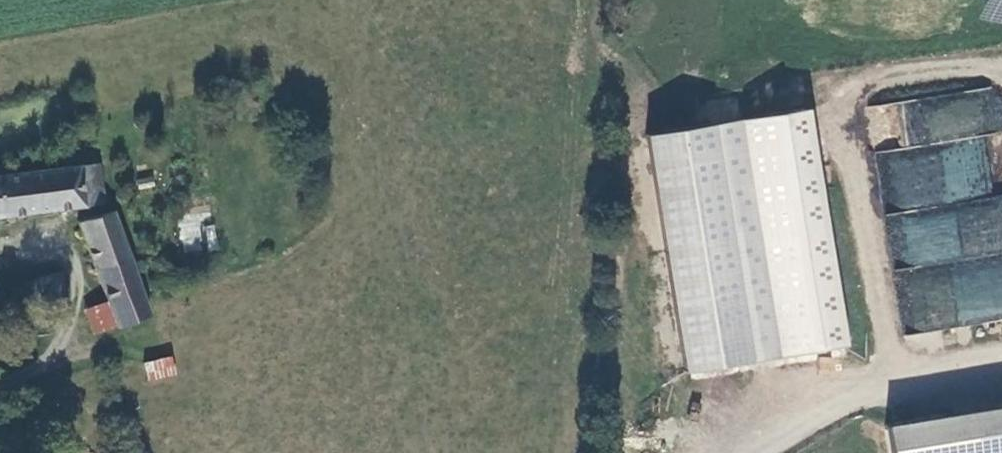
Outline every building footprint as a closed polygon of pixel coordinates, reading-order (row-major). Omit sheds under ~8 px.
[(1001,24),(1001,0),(985,0),(981,19),(1001,24)] [(900,332),(1001,318),(1001,193),(991,195),(983,134),(1001,131),(1001,117),(998,88),(872,105),(875,123),(900,120),(904,148),(875,152),(900,332)] [(123,101),(112,104),(114,114),(125,112),(123,101)] [(814,110),(650,134),(685,375),(849,351),(814,110)] [(102,203),(97,164),(0,177),(0,217),(102,203)] [(103,307),(111,330),(144,319),(108,215),(75,226),(103,307)] [(216,225),(205,225),(207,250),(218,249),(216,225)] [(60,277),(22,286),(28,310),(66,300),(60,277)] [(81,315),(89,337),(111,330),(103,307),(81,315)] [(942,334),(907,335),(908,350),(943,348),(942,334)] [(148,383),(178,377),(173,356),(143,362),(148,383)] [(885,420),(889,443),(1001,423),(1001,400),(885,420)] [(889,443),(891,452),(1001,452),(1001,423),(889,443)]
